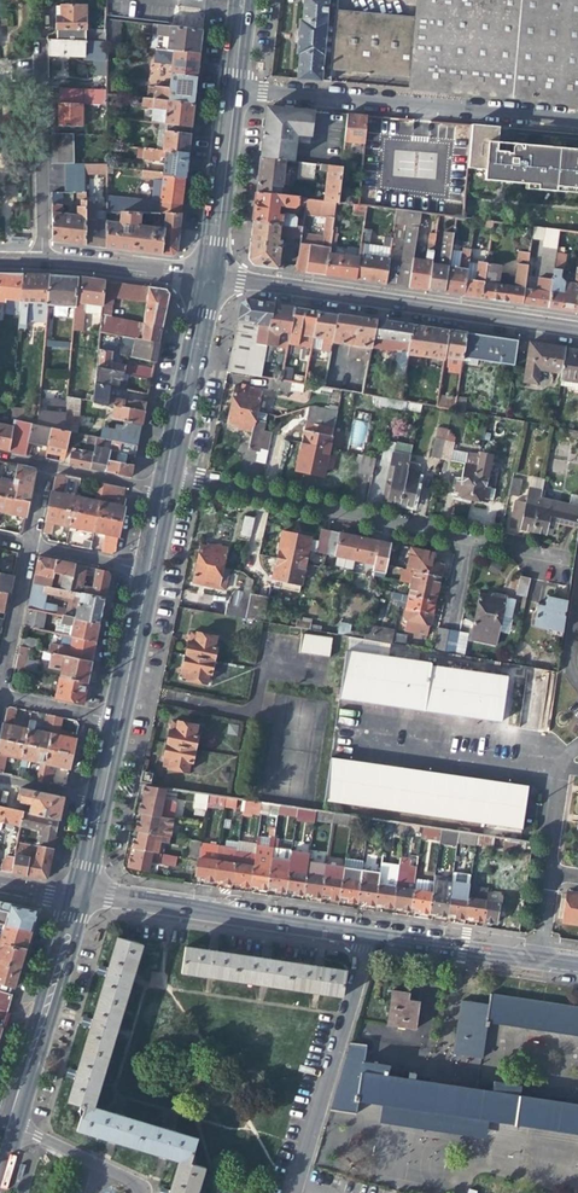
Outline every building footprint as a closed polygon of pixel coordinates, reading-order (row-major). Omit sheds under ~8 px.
[(296,78),(330,81),(331,76),(331,69),(411,76),(416,17),(336,10),(337,0),(304,0),(302,19),(299,19),(296,52),(299,53),(296,78)] [(417,3),(416,17),(411,76),(410,88),(516,98),(577,103),(577,0),(417,0),(417,3)] [(56,29),(57,29),(86,30),(85,6),(60,6),(60,17),(56,17),(56,23),(56,29)] [(104,19),(105,41),(105,43),(117,44),(118,21),(104,19)] [(168,37),(167,50),(173,51),(200,53),(201,41),(203,31),(153,25),(152,30),(156,31),(156,36),(168,37)] [(57,29),(57,40),(86,40),(86,30),(57,29)] [(150,48),(156,49),(167,50),(168,37),(156,36),(156,31),(152,30),(150,48)] [(105,57),(105,43),(105,41),(86,40),(57,40),(46,40),(46,56),(66,56),(80,56),(80,57),(105,57)] [(155,62),(172,64),(173,51),(167,50),(156,49),(155,62)] [(172,64),(171,74),(169,88),(167,102),(194,105),(197,77),(200,53),(173,51),(172,64)] [(105,103),(105,95),(105,88),(57,87),(57,115),(57,126),(80,126),(80,103),(105,103)] [(154,87),(152,100),(167,102),(169,88),(154,87)] [(152,122),(158,123),(165,124),(166,109),(141,107),(142,99),(135,98),(134,105),(137,107),(138,110),(153,112),(152,122)] [(165,124),(191,127),(192,116),(194,105),(167,102),(152,100),(142,99),(141,107),(166,109),(165,124)] [(265,112),(264,121),(263,136),(260,158),(285,161),(294,163),(296,143),(292,142),(293,134),(312,137),(315,112),(295,110),(271,108),(265,112)] [(344,142),(357,143),(363,144),(366,116),(353,115),(347,115),(344,142)] [(158,123),(155,150),(163,151),(165,131),(190,134),(191,127),(165,124),(158,123)] [(576,152),(504,145),(503,153),(499,152),(494,152),(496,128),(470,125),(466,168),(483,170),(482,182),(539,186),(538,193),(556,194),(556,188),(577,190),(577,152),(576,152)] [(163,151),(188,154),(189,143),(190,134),(165,131),(163,151)] [(50,164),(64,164),(72,164),(72,133),(50,133),(50,150),(50,164)] [(162,176),(185,179),(187,165),(188,154),(163,151),(155,150),(142,149),(141,158),(159,161),(161,158),(164,158),(162,173),(162,176)] [(284,174),(285,161),(260,158),(259,170),(256,192),(280,195),(281,188),(282,188),(282,184),(288,184),(289,174),(284,174)] [(313,164),(298,163),(297,178),(313,180),(315,165),(313,164)] [(50,193),(51,243),(70,245),(83,246),(84,200),(84,176),(84,164),(72,164),(64,164),(64,193),(76,193),(76,202),(79,202),(79,208),(76,208),(76,218),(61,216),(61,193),(50,193)] [(105,165),(84,164),(84,176),(105,176),(105,165)] [(327,166),(322,201),(336,203),(341,168),(327,166)] [(105,197),(105,212),(105,213),(121,213),(139,213),(143,213),(145,213),(155,213),(165,213),(181,213),(183,196),(185,179),(162,176),(162,173),(141,170),(140,178),(162,180),(159,202),(105,197)] [(298,205),(305,206),(306,199),(280,195),(256,192),(254,208),(253,221),(302,227),(303,219),(297,219),(293,215),(283,213),(281,215),(278,215),(279,205),(283,206),(285,207),(293,208),(298,205)] [(300,239),(295,271),(310,274),(326,276),(329,255),(332,234),(332,230),(333,226),(336,203),(322,201),(306,199),(305,206),(303,214),(327,217),(324,237),(300,233),(300,239)] [(89,204),(84,200),(83,246),(95,247),(105,249),(105,224),(105,221),(94,220),(94,211),(91,211),(91,206),(89,204)] [(365,216),(366,206),(358,205),(354,205),(353,215),(365,216)] [(399,263),(398,264),(395,287),(398,287),(409,288),(413,259),(416,239),(420,213),(396,210),(394,225),(406,226),(403,253),(406,253),(404,264),(399,263)] [(105,212),(94,211),(94,220),(105,221),(105,213),(105,212)] [(120,226),(105,224),(105,249),(110,249),(113,249),(138,252),(161,255),(172,256),(176,253),(181,213),(165,213),(164,222),(163,230),(138,228),(139,213),(121,213),(120,226)] [(155,221),(164,222),(165,213),(155,213),(155,221)] [(300,233),(302,227),(253,221),(248,258),(253,265),(269,268),(278,269),(279,263),(282,237),(300,239),(300,233)] [(528,273),(524,273),(519,305),(532,307),(546,309),(554,252),(555,248),(558,230),(531,227),(529,237),(537,238),(541,239),(537,274),(535,287),(527,286),(528,273)] [(435,265),(431,265),(426,291),(438,293),(444,294),(448,267),(451,252),(454,232),(440,230),(435,265)] [(425,260),(413,259),(409,288),(416,290),(426,291),(431,265),(435,234),(430,233),(425,260)] [(337,235),(332,234),(329,255),(335,255),(337,235)] [(362,235),(361,244),(368,245),(369,236),(362,235)] [(384,238),(383,247),(391,248),(392,239),(384,238)] [(537,238),(532,274),(537,274),(541,239),(537,238)] [(383,247),(368,245),(361,244),(359,254),(389,258),(391,248),(383,247)] [(461,248),(460,253),(458,268),(448,267),(444,294),(453,295),(462,296),(466,263),(468,250),(461,248)] [(499,266),(485,263),(480,299),(500,302),(519,305),(524,273),(527,252),(517,250),(513,277),(498,275),(499,266)] [(460,253),(451,252),(448,267),(458,268),(460,253)] [(554,252),(546,309),(561,311),(575,313),(577,299),(577,289),(577,256),(576,256),(572,284),(563,282),(562,286),(557,285),(559,270),(561,270),(563,254),(554,252)] [(389,258),(359,254),(359,258),(356,280),(369,282),(386,285),(389,263),(389,258)] [(359,258),(335,255),(329,255),(326,276),(341,278),(356,280),(359,258)] [(476,264),(466,263),(462,296),(473,298),(480,299),(485,263),(486,260),(481,260),(480,263),(476,263),(476,264)] [(398,264),(389,263),(386,285),(395,287),(398,264)] [(532,274),(528,273),(527,286),(535,287),(537,274),(532,274)] [(19,300),(21,275),(6,275),(0,275),(0,302),(4,303),(5,299),(19,300)] [(35,275),(21,275),(19,300),(19,302),(17,328),(25,329),(26,320),(45,321),(46,305),(46,303),(48,276),(35,275)] [(46,305),(73,308),(74,301),(76,279),(63,277),(48,276),(46,303),(46,305)] [(74,301),(80,302),(101,305),(103,282),(90,281),(76,279),(74,301)] [(112,295),(146,299),(148,287),(128,285),(103,282),(101,305),(100,316),(109,318),(112,295)] [(140,340),(158,343),(162,328),(165,312),(169,295),(165,289),(148,287),(146,299),(143,325),(140,340)] [(265,346),(273,305),(245,301),(241,305),(239,312),(233,340),(257,345),(260,345),(263,346),(265,346)] [(281,333),(289,334),(294,308),(284,307),(273,305),(265,346),(263,346),(260,345),(257,345),(233,340),(226,372),(260,377),(266,347),(274,349),(277,336),(281,333)] [(311,349),(313,338),(318,312),(307,310),(294,308),(289,334),(287,345),(311,349)] [(78,331),(80,312),(73,311),(72,321),(71,330),(78,331)] [(330,353),(332,343),(337,314),(327,313),(318,312),(313,338),(322,340),(319,351),(330,353)] [(368,360),(372,339),(375,320),(356,317),(345,316),(337,314),(332,343),(349,345),(347,357),(368,360)] [(143,325),(109,318),(100,316),(99,332),(122,337),(126,337),(135,339),(140,340),(143,325)] [(378,349),(399,352),(408,354),(412,326),(394,323),(383,321),(375,320),(372,339),(380,340),(378,349)] [(70,349),(71,330),(72,321),(68,321),(68,324),(63,323),(62,333),(64,333),(63,347),(70,349)] [(444,361),(444,358),(449,331),(433,329),(412,326),(408,354),(408,356),(444,361)] [(460,373),(462,358),(466,333),(457,332),(449,331),(444,358),(457,360),(455,372),(460,373)] [(513,366),(517,341),(493,338),(466,333),(462,358),(513,366)] [(127,352),(120,350),(120,354),(155,361),(156,353),(158,343),(140,340),(135,339),(133,350),(128,349),(127,352)] [(538,370),(561,373),(564,348),(547,345),(529,343),(523,382),(536,384),(538,370)] [(103,345),(102,351),(112,353),(120,354),(120,350),(121,348),(103,345)] [(564,348),(561,373),(560,379),(573,382),(572,390),(572,392),(577,393),(577,350),(564,348)] [(111,362),(112,353),(102,351),(97,350),(96,368),(110,371),(151,378),(153,369),(135,365),(134,367),(133,372),(125,370),(125,365),(111,362)] [(396,400),(401,401),(403,388),(404,382),(405,373),(408,356),(408,354),(399,352),(395,379),(399,379),(396,400)] [(131,379),(150,383),(151,378),(110,371),(96,368),(94,383),(109,386),(110,379),(121,381),(122,378),(131,379)] [(440,388),(442,370),(435,369),(433,387),(440,388)] [(289,393),(290,383),(280,381),(269,379),(267,389),(289,393)] [(558,387),(572,390),(573,382),(560,379),(558,387)] [(108,397),(109,386),(94,383),(93,401),(144,411),(146,403),(131,400),(131,401),(125,400),(108,397)] [(232,395),(230,406),(255,412),(260,391),(234,386),(232,395)] [(409,390),(403,388),(401,401),(407,402),(409,390)] [(78,398),(73,397),(66,395),(65,402),(65,405),(65,414),(63,431),(69,432),(89,436),(96,437),(99,438),(100,433),(74,427),(78,398)] [(421,405),(437,407),(438,401),(438,400),(422,397),(421,405)] [(456,397),(455,404),(454,410),(464,412),(465,399),(456,397)] [(38,399),(37,425),(51,428),(63,431),(65,414),(65,405),(65,402),(38,399)] [(110,419),(141,425),(143,418),(144,411),(93,401),(91,400),(90,407),(112,410),(110,419)] [(455,404),(438,401),(437,407),(451,410),(454,410),(455,404)] [(304,425),(300,443),(317,446),(328,448),(336,411),(308,405),(304,425)] [(255,415),(255,412),(230,406),(226,423),(238,425),(237,428),(245,430),(251,431),(247,449),(258,451),(259,447),(268,449),(269,441),(273,428),(264,425),(265,417),(255,415)] [(11,408),(11,420),(13,420),(21,422),(22,409),(11,408)] [(0,425),(0,450),(1,450),(7,452),(13,420),(11,420),(7,419),(5,426),(0,425)] [(28,441),(31,424),(21,422),(13,420),(7,452),(16,454),(25,455),(28,441)] [(38,443),(47,445),(51,428),(37,425),(31,424),(28,441),(32,442),(38,443)] [(101,427),(100,433),(99,438),(102,438),(111,440),(137,445),(140,430),(116,425),(115,430),(101,427)] [(429,456),(440,459),(444,441),(447,428),(436,425),(429,456)] [(61,447),(58,462),(63,463),(66,447),(69,432),(63,431),(51,428),(47,445),(56,446),(61,447)] [(568,430),(567,437),(577,439),(577,431),(568,430)] [(89,436),(86,451),(93,453),(94,448),(96,437),(89,436)] [(116,453),(134,457),(137,445),(111,440),(109,451),(104,472),(130,478),(132,466),(115,461),(115,457),(116,453)] [(386,501),(399,504),(405,480),(409,461),(411,454),(393,451),(395,443),(386,441),(381,458),(391,461),(389,469),(393,470),(389,488),(385,487),(383,495),(387,496),(386,501)] [(440,459),(449,461),(451,452),(453,443),(444,441),(440,459)] [(324,469),(328,448),(317,446),(300,443),(295,463),(307,465),(324,469)] [(71,449),(66,447),(63,463),(68,465),(71,449)] [(109,451),(99,449),(94,448),(93,453),(89,469),(95,470),(104,472),(109,451)] [(86,451),(71,449),(68,465),(79,467),(89,469),(93,453),(86,451)] [(462,498),(470,499),(477,467),(479,458),(451,452),(449,461),(464,464),(460,481),(456,480),(454,492),(458,493),(457,497),(462,498)] [(480,453),(479,458),(477,467),(490,469),(494,470),(497,456),(480,453)] [(374,458),(357,454),(353,470),(370,474),(374,458)] [(420,463),(409,461),(405,480),(399,504),(410,506),(412,506),(413,502),(417,503),(419,495),(415,494),(419,473),(417,473),(420,463)] [(5,474),(13,476),(16,465),(7,464),(5,474)] [(12,483),(8,499),(27,503),(30,485),(33,471),(30,468),(16,465),(13,476),(12,483)] [(486,487),(490,469),(477,467),(470,499),(483,502),(484,498),(486,499),(494,501),(496,489),(486,487)] [(60,494),(63,476),(57,475),(53,477),(47,506),(72,512),(76,494),(73,493),(72,497),(65,496),(60,494)] [(510,478),(506,497),(516,499),(520,480),(510,478)] [(8,499),(12,483),(3,482),(0,481),(0,497),(8,499)] [(90,495),(100,497),(102,484),(93,482),(90,495)] [(114,500),(117,487),(102,484),(100,497),(98,503),(95,517),(120,522),(123,508),(113,506),(101,504),(103,498),(114,500)] [(519,530),(532,532),(538,502),(540,492),(528,489),(525,503),(515,501),(509,526),(520,528),(519,530)] [(79,494),(76,494),(72,512),(95,517),(98,503),(86,500),(78,498),(79,494)] [(27,503),(8,499),(0,497),(0,512),(3,513),(24,517),(27,503)] [(538,502),(532,532),(544,534),(546,526),(552,528),(555,528),(556,522),(577,526),(577,521),(577,510),(538,502)] [(65,529),(68,530),(72,512),(47,506),(42,533),(49,534),(51,523),(60,525),(66,526),(65,529)] [(80,529),(92,531),(95,517),(72,512),(68,530),(71,530),(72,527),(80,529)] [(250,537),(253,518),(244,516),(239,535),(250,537)] [(109,535),(106,553),(110,554),(114,551),(120,522),(95,517),(92,531),(101,533),(109,535)] [(315,552),(325,554),(330,531),(320,529),(315,552)] [(325,554),(355,560),(360,537),(346,534),(339,533),(330,531),(325,554)] [(281,537),(276,558),(304,564),(308,543),(296,541),(296,539),(290,538),(290,539),(281,537)] [(355,560),(375,564),(386,566),(386,565),(390,543),(376,540),(360,537),(355,560)] [(199,546),(195,563),(222,568),(226,548),(211,545),(210,548),(204,547),(199,546)] [(433,553),(417,550),(409,549),(405,569),(413,571),(439,577),(441,571),(442,564),(431,562),(433,553)] [(34,570),(31,584),(49,588),(55,561),(37,557),(34,570)] [(300,584),(304,564),(276,558),(272,578),(281,580),(300,584)] [(64,562),(55,561),(49,588),(68,592),(73,565),(64,562)] [(218,588),(218,587),(219,581),(222,568),(195,563),(192,579),(191,582),(218,588)] [(385,573),(386,566),(375,564),(373,570),(385,573)] [(78,594),(84,567),(73,565),(68,592),(78,594)] [(83,587),(81,594),(104,599),(107,585),(109,574),(107,572),(94,569),(90,588),(83,587)] [(413,571),(411,584),(437,589),(438,584),(439,577),(413,571)] [(8,593),(10,585),(12,575),(0,573),(0,592),(8,593)] [(526,596),(530,577),(520,575),(519,574),(515,593),(526,596)] [(223,615),(244,618),(250,593),(252,587),(253,581),(245,575),(241,591),(233,590),(231,596),(229,596),(227,605),(226,604),(223,615)] [(299,592),(300,584),(281,580),(280,588),(289,590),(299,592)] [(75,597),(79,598),(79,594),(78,594),(68,592),(49,588),(31,584),(29,594),(42,597),(43,593),(73,599),(75,597)] [(411,584),(408,595),(434,601),(436,594),(437,589),(411,584)] [(4,614),(6,602),(8,593),(0,592),(0,613),(4,614)] [(398,607),(405,608),(432,614),(433,607),(434,601),(408,595),(395,592),(394,600),(399,601),(398,607)] [(268,598),(250,593),(244,618),(264,622),(268,598)] [(479,593),(476,611),(501,616),(511,617),(514,602),(511,598),(505,597),(505,595),(493,593),(491,593),(490,595),(479,593)] [(79,598),(77,607),(75,615),(75,619),(99,624),(101,613),(104,599),(81,594),(79,594),(79,598)] [(545,599),(544,604),(542,604),(535,603),(534,611),(535,611),(533,625),(561,630),(566,602),(545,599)] [(54,615),(60,616),(75,619),(75,615),(69,614),(64,613),(65,610),(56,608),(54,615)] [(431,620),(432,614),(405,608),(403,621),(429,626),(431,620)] [(43,613),(26,609),(23,627),(40,631),(43,613)] [(496,644),(501,616),(476,611),(473,624),(470,639),(496,644)] [(59,624),(62,625),(70,626),(68,637),(71,637),(95,642),(97,633),(99,624),(75,619),(60,616),(59,624)] [(339,623),(338,633),(350,634),(351,623),(339,623)] [(60,635),(65,636),(68,637),(70,626),(62,625),(60,635)] [(364,639),(391,644),(393,633),(393,630),(367,625),(364,639)] [(455,653),(459,631),(448,629),(439,628),(434,650),(455,653)] [(186,645),(184,656),(211,662),(214,648),(213,647),(215,638),(189,632),(186,645)] [(406,635),(393,633),(391,644),(404,646),(406,635)] [(65,636),(62,648),(69,649),(71,637),(68,637),(65,636)] [(298,636),(296,654),(325,657),(328,639),(298,636)] [(36,640),(20,637),(18,648),(28,650),(34,651),(36,640)] [(62,648),(57,647),(55,655),(91,662),(93,650),(95,642),(71,637),(69,649),(62,648)] [(48,645),(46,653),(50,654),(55,655),(57,647),(48,645)] [(27,655),(28,650),(18,648),(14,668),(21,670),(23,661),(24,654),(27,655)] [(338,698),(497,721),(504,678),(428,667),(429,664),(345,652),(338,698)] [(59,670),(58,678),(87,683),(89,672),(91,662),(55,655),(50,654),(48,662),(47,668),(59,670)] [(209,674),(211,662),(184,656),(181,670),(180,678),(205,684),(207,674),(209,674)] [(36,664),(23,661),(21,670),(35,673),(36,664)] [(493,672),(511,674),(511,679),(521,680),(520,689),(553,693),(556,670),(494,663),(493,672)] [(56,686),(53,698),(82,704),(84,694),(87,683),(58,678),(51,676),(49,684),(56,686)] [(13,709),(9,707),(5,710),(0,735),(0,738),(23,743),(27,726),(27,723),(17,720),(12,719),(13,709)] [(30,727),(27,726),(23,743),(47,749),(53,717),(44,715),(42,726),(46,727),(45,733),(38,731),(29,729),(30,727)] [(57,735),(60,718),(53,717),(47,749),(71,754),(73,746),(75,739),(57,735)] [(167,736),(165,744),(193,750),(196,736),(194,736),(196,727),(170,722),(167,736)] [(228,724),(226,734),(237,736),(238,726),(228,724)] [(19,761),(20,758),(23,743),(0,738),(0,773),(1,774),(5,755),(11,756),(17,758),(16,760),(19,761)] [(20,758),(26,759),(33,761),(39,762),(44,764),(47,749),(23,743),(20,758)] [(190,763),(193,750),(165,744),(163,757),(160,767),(187,773),(189,763),(190,763)] [(53,766),(68,770),(70,763),(71,754),(47,749),(44,764),(40,782),(49,784),(53,766)] [(24,768),(26,759),(20,758),(19,761),(18,766),(24,768)] [(520,832),(525,797),(526,789),(331,760),(324,802),(520,832)] [(34,767),(31,780),(40,782),(44,764),(39,762),(38,768),(34,767)] [(220,771),(218,782),(228,783),(230,773),(220,771)] [(151,775),(141,773),(139,782),(149,784),(151,775)] [(143,786),(142,795),(145,795),(146,795),(162,799),(164,789),(143,786)] [(30,804),(27,814),(57,820),(60,808),(62,798),(19,789),(16,800),(30,804)] [(207,804),(208,795),(198,794),(196,807),(206,809),(207,804)] [(138,813),(141,814),(171,818),(175,819),(179,802),(162,799),(146,795),(145,795),(144,801),(143,804),(140,804),(138,813)] [(207,804),(224,806),(225,798),(208,795),(207,804)] [(243,801),(225,798),(224,806),(242,809),(243,801)] [(260,814),(262,803),(243,801),(242,809),(242,811),(260,814)] [(278,816),(297,818),(298,809),(280,806),(278,816)] [(206,809),(196,807),(193,821),(204,822),(206,809)] [(8,825),(7,828),(12,829),(12,825),(19,827),(22,813),(0,808),(0,823),(8,825)] [(314,823),(315,820),(316,811),(314,811),(298,809),(297,818),(296,820),(314,823)] [(332,823),(334,814),(316,811),(315,820),(332,823)] [(40,838),(38,847),(51,849),(54,835),(57,820),(27,814),(22,813),(19,827),(19,828),(39,832),(38,837),(40,838)] [(137,822),(135,831),(167,836),(169,837),(171,818),(141,814),(139,822),(137,822)] [(351,816),(334,814),(332,823),(350,826),(351,816)] [(384,832),(404,835),(405,824),(386,821),(384,832)] [(440,829),(422,827),(421,837),(439,840),(440,829)] [(194,828),(192,840),(201,842),(203,830),(194,828)] [(456,843),(458,832),(440,829),(439,840),(438,843),(456,846),(456,843)] [(131,849),(134,849),(156,852),(158,841),(165,842),(167,836),(135,831),(134,831),(133,835),(137,836),(136,840),(133,839),(131,849)] [(187,857),(198,858),(201,842),(192,840),(190,840),(187,857)] [(213,882),(213,879),(218,845),(201,842),(198,858),(195,876),(204,878),(204,881),(213,882)] [(231,885),(231,882),(236,851),(236,848),(218,845),(217,852),(213,879),(222,880),(221,884),(231,885)] [(267,890),(268,887),(274,848),(256,846),(254,854),(250,885),(258,886),(257,889),(267,890)] [(28,858),(14,855),(13,857),(10,872),(17,874),(25,875),(45,879),(48,864),(51,849),(38,847),(37,847),(35,855),(29,854),(28,858)] [(285,893),(286,890),(292,851),(274,848),(268,887),(275,888),(275,892),(285,893)] [(176,855),(156,852),(134,849),(133,854),(132,857),(130,857),(128,866),(148,870),(149,862),(158,863),(159,861),(175,864),(176,855)] [(249,888),(250,885),(254,854),(236,851),(231,882),(240,883),(239,886),(249,888)] [(303,896),(304,893),(309,862),(310,854),(292,851),(286,890),(293,891),(293,894),(295,895),(303,896)] [(0,868),(0,870),(10,872),(13,857),(5,856),(2,860),(0,868)] [(381,856),(379,873),(378,886),(396,888),(399,866),(400,858),(381,856)] [(356,904),(357,901),(361,871),(362,861),(345,858),(344,867),(339,898),(347,899),(347,901),(347,902),(356,904)] [(410,860),(400,858),(399,866),(409,867),(410,860)] [(321,899),(322,895),(326,864),(309,862),(304,893),(311,894),(311,897),(315,897),(321,899)] [(339,901),(339,898),(344,867),(326,864),(322,895),(329,896),(328,900),(339,901)] [(411,912),(411,909),(413,891),(415,879),(416,868),(409,867),(399,866),(396,888),(394,906),(401,907),(401,910),(403,911),(411,912)] [(375,907),(375,903),(378,886),(379,873),(361,871),(357,901),(365,902),(365,905),(375,907)] [(464,920),(465,917),(467,899),(470,875),(452,872),(451,885),(447,914),(455,915),(454,919),(464,920)] [(428,915),(429,912),(433,882),(415,879),(413,891),(411,909),(419,910),(418,913),(420,913),(428,915)] [(447,917),(447,914),(451,885),(433,882),(429,912),(437,913),(437,916),(447,917)] [(393,909),(394,906),(396,888),(378,886),(375,903),(383,904),(382,908),(386,908),(393,909)] [(563,923),(577,925),(577,894),(567,892),(563,923)] [(498,904),(467,899),(465,917),(471,918),(474,918),(473,921),(496,925),(498,904)] [(3,926),(31,932),(34,923),(36,915),(32,909),(0,902),(0,921),(4,922),(3,926)] [(25,950),(28,940),(31,932),(3,926),(0,925),(0,944),(25,950)] [(105,977),(101,992),(126,1000),(142,946),(117,938),(108,968),(106,968),(105,971),(103,976),(105,977)] [(25,950),(0,944),(0,984),(14,987),(21,965),(25,950)] [(179,974),(233,982),(237,956),(214,952),(215,950),(212,950),(207,949),(207,951),(183,948),(179,974)] [(259,959),(237,956),(233,982),(287,990),(291,964),(269,961),(269,958),(263,957),(260,957),(259,959)] [(313,967),(291,964),(287,990),(341,999),(345,972),(321,968),(321,966),(316,965),(313,965),(313,967)] [(387,1026),(414,1030),(418,1003),(408,1001),(409,994),(392,991),(387,1026)] [(2,1028),(8,1008),(12,995),(0,992),(0,1028),(2,1028)] [(90,1028),(84,1047),(109,1055),(126,1000),(101,992),(93,1019),(91,1018),(88,1027),(90,1028)] [(489,995),(488,1005),(461,1001),(453,1054),(480,1059),(484,1027),(487,1028),(488,1024),(577,1037),(577,1009),(489,995)] [(377,1103),(492,1120),(577,1133),(577,1094),(477,1079),(476,1090),(403,1080),(405,1068),(363,1062),(365,1046),(349,1044),(329,1111),(354,1115),(356,1100),(377,1103)] [(68,1102),(83,1106),(93,1109),(109,1055),(84,1047),(77,1071),(75,1071),(72,1079),(74,1079),(68,1102)] [(489,1139),(492,1120),(377,1103),(374,1122),(489,1139)] [(113,1115),(93,1109),(83,1106),(76,1130),(107,1140),(135,1148),(142,1124),(121,1118),(122,1116),(114,1114),(113,1115)] [(165,1131),(142,1124),(135,1148),(150,1153),(179,1161),(189,1164),(196,1140),(174,1133),(174,1131),(166,1129),(165,1131)] [(204,1169),(189,1164),(179,1161),(170,1191),(168,1191),(167,1192),(196,1192),(204,1169)] [(26,1167),(21,1165),(17,1178),(22,1180),(26,1167)]
